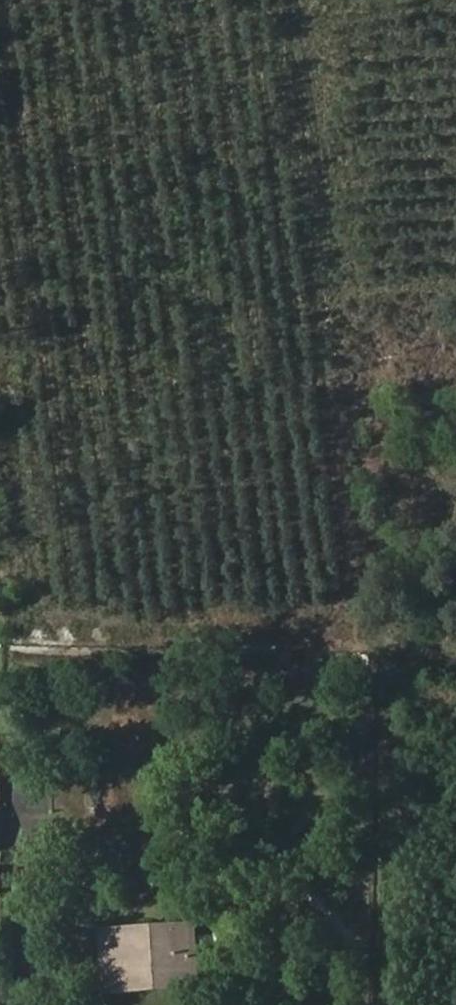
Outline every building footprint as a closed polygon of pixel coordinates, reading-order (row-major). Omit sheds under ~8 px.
[(196,983),(192,927),(102,933),(104,961),(116,960),(118,979),(143,978),(143,987),(196,983)] [(118,979),(116,960),(104,961),(106,989),(143,987),(143,978),(118,979)]
